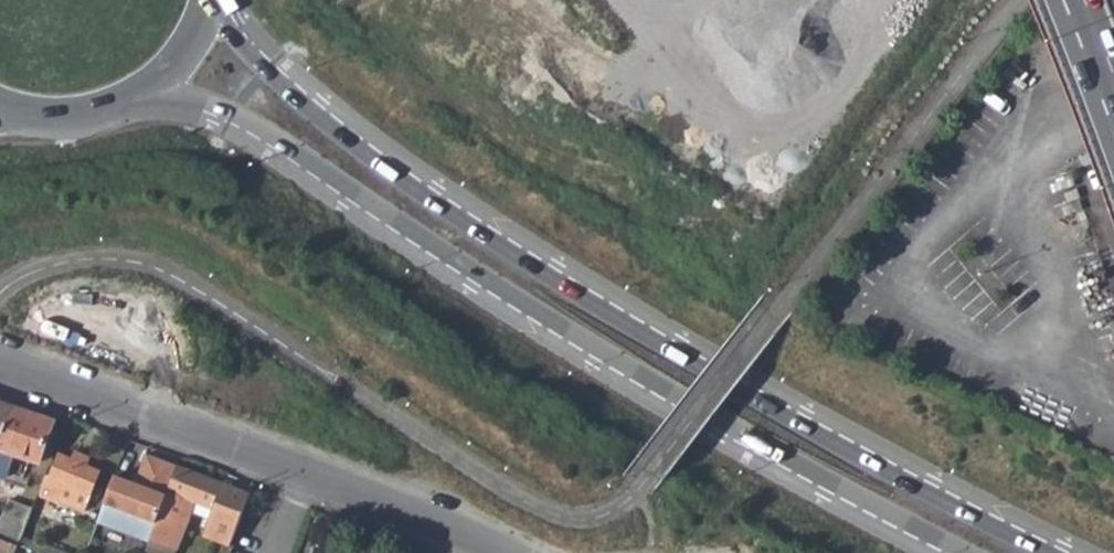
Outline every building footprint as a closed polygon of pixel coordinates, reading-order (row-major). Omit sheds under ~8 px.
[(12,407),(0,403),(0,441),(12,407)] [(0,441),(0,449),(37,463),(52,422),(12,407),(0,441)] [(58,456),(43,495),(57,501),(59,498),(86,509),(100,473),(88,469),(92,460),(74,453),(71,461),(58,456)] [(117,474),(99,520),(151,540),(152,538),(163,509),(179,464),(148,453),(137,482),(117,474)] [(163,509),(152,538),(178,548),(196,500),(214,507),(205,533),(213,536),(232,484),(179,464),(163,509)] [(232,484),(213,536),(232,543),(251,491),(232,484)] [(14,502),(0,539),(19,547),(33,510),(14,502)] [(146,552),(176,552),(178,548),(152,538),(151,540),(146,552)] [(19,547),(0,539),(0,552),(17,552),(19,547)] [(27,550),(34,552),(43,552),(45,550),(29,543),(27,550)]
